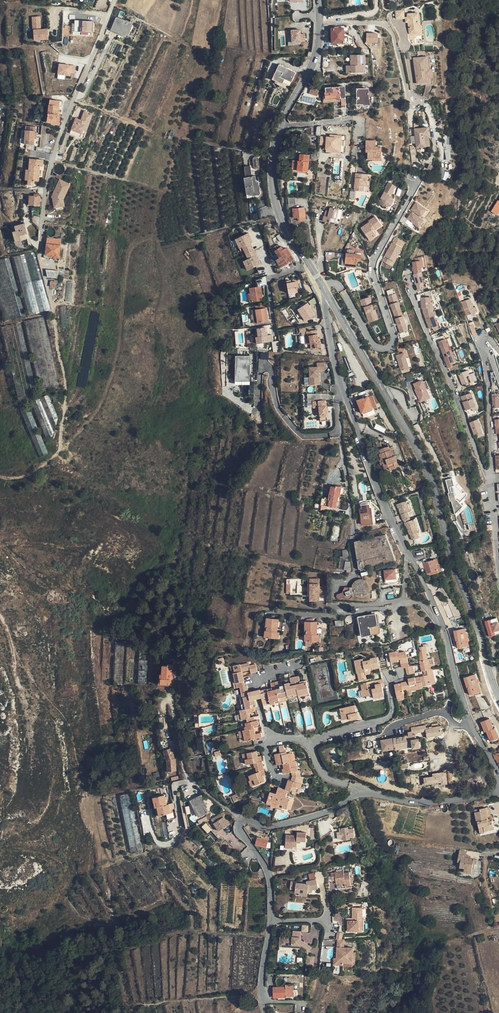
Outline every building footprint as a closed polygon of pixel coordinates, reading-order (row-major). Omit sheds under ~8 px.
[(406,18),(405,9),(396,10),(396,19),(406,18)] [(418,14),(408,16),(409,19),(410,24),(412,32),(416,32),(415,27),(421,26),(418,14)] [(127,36),(132,25),(117,18),(112,30),(127,36)] [(93,32),(94,21),(76,20),(75,31),(93,32)] [(41,21),(34,22),(35,39),(48,39),(48,29),(41,29),(41,21)] [(423,26),(421,26),(415,27),(416,32),(412,32),(412,34),(413,39),(417,43),(418,43),(417,37),(419,37),(419,35),(425,34),(423,26)] [(344,41),(344,43),(348,42),(348,34),(348,27),(331,27),(332,41),(344,41)] [(306,41),(306,33),(302,33),(302,29),(289,29),(289,45),(302,44),(302,42),(306,41)] [(367,32),(367,43),(379,42),(379,32),(367,32)] [(64,47),(56,41),(52,47),(60,52),(64,47)] [(351,66),(352,73),(366,72),(365,65),(365,55),(351,55),(351,66)] [(429,69),(427,56),(414,58),(416,72),(417,72),(417,74),(419,74),(419,75),(416,76),(417,84),(426,83),(425,74),(429,74),(429,69)] [(60,63),(59,74),(71,75),(71,72),(75,73),(77,65),(60,63)] [(277,69),(283,72),(285,73),(287,68),(279,64),(277,69)] [(368,65),(365,65),(366,72),(352,73),(352,75),(369,74),(368,65)] [(285,73),(283,72),(281,77),(285,79),(292,82),(296,72),(287,68),(285,73)] [(283,72),(277,69),(273,79),(283,83),(285,79),(281,77),(283,72)] [(306,87),(312,89),(313,88),(317,77),(313,75),(306,87)] [(327,92),(325,92),(325,99),(339,98),(342,98),(346,97),(345,87),(326,88),(327,92)] [(320,90),(313,88),(312,89),(311,93),(319,96),(320,90)] [(369,104),(369,88),(358,89),(358,104),(369,104)] [(63,101),(50,99),(50,103),(49,103),(47,121),(51,121),(51,124),(60,125),(61,114),(58,114),(59,105),(62,106),(63,101)] [(81,120),(76,118),(71,132),(77,134),(77,132),(82,134),(83,130),(86,123),(89,124),(93,115),(84,111),(81,120)] [(34,138),(35,132),(35,126),(26,125),(24,143),(33,144),(34,138)] [(431,126),(417,128),(420,148),(434,146),(431,126)] [(332,137),(325,137),(321,136),(320,145),(327,145),(326,152),(335,152),(335,150),(340,150),(342,136),(334,136),(334,135),(332,135),(332,137)] [(368,147),(368,151),(369,151),(369,155),(369,159),(374,159),(374,156),(383,157),(384,146),(379,146),(368,147)] [(295,164),(292,163),(291,171),(299,172),(299,170),(302,171),(308,171),(310,155),(300,154),(299,161),(295,160),(295,164)] [(38,172),(39,172),(39,166),(42,166),(43,159),(30,158),(29,169),(26,169),(25,179),(28,180),(28,184),(33,184),(34,180),(38,181),(38,175),(38,172)] [(447,180),(450,173),(444,170),(441,178),(447,180)] [(357,181),(355,181),(355,190),(368,191),(369,181),(369,174),(356,173),(356,177),(357,177),(357,181)] [(249,195),(253,194),(261,193),(258,181),(257,181),(255,175),(246,177),(249,195)] [(63,194),(65,195),(70,184),(60,179),(53,194),(54,195),(53,198),(54,208),(62,206),(61,199),(63,194)] [(390,198),(392,199),(391,196),(390,196),(393,191),(392,191),(395,186),(388,182),(385,187),(386,188),(378,202),(385,207),(390,206),(393,201),(390,199),(390,198)] [(63,198),(65,195),(63,194),(61,199),(62,206),(54,208),(55,210),(65,208),(63,198)] [(40,195),(39,195),(34,195),(29,195),(29,204),(40,205),(40,195)] [(421,216),(426,209),(416,202),(412,208),(415,211),(413,213),(412,212),(407,218),(413,223),(415,222),(418,225),(420,224),(423,221),(422,219),(419,216),(420,215),(421,216)] [(306,216),(304,207),(293,208),(294,217),(300,216),(306,216)] [(338,209),(330,207),(329,211),(327,211),(326,216),(324,216),(323,221),(330,223),(330,221),(335,223),(336,218),(337,218),(338,209)] [(372,236),(373,237),(375,235),(372,229),(374,228),(374,229),(381,225),(375,216),(368,220),(369,222),(370,223),(368,224),(367,223),(361,228),(368,239),(372,236)] [(15,225),(17,230),(13,231),(16,242),(27,239),(26,234),(28,233),(26,222),(15,225)] [(243,260),(247,270),(262,264),(249,232),(235,238),(240,250),(244,248),(248,258),(243,260)] [(397,249),(402,241),(394,237),(388,248),(398,254),(400,250),(397,249)] [(54,257),(59,257),(60,244),(47,244),(45,255),(54,256),(54,257)] [(285,265),(290,262),(294,259),(287,248),(284,249),(282,246),(276,250),(280,257),(277,260),(281,267),(285,265)] [(396,258),(398,254),(388,248),(381,261),(388,265),(393,257),(396,258)] [(347,253),(346,258),(346,265),(356,266),(361,267),(362,260),(361,260),(361,254),(354,253),(354,250),(349,250),(349,253),(347,253)] [(29,315),(50,310),(35,252),(14,257),(29,315)] [(411,258),(412,261),(416,260),(418,267),(421,267),(419,257),(411,258)] [(418,271),(418,267),(416,260),(412,261),(409,261),(411,273),(418,271)] [(58,270),(46,269),(48,277),(57,278),(58,270)] [(415,289),(421,287),(420,284),(421,283),(418,275),(420,275),(418,271),(411,273),(410,274),(415,289)] [(291,293),(298,292),(296,282),(291,283),(291,281),(289,281),(291,293)] [(262,300),(260,287),(247,289),(249,302),(262,300)] [(395,298),(393,293),(387,295),(393,313),(401,311),(396,297),(395,298)] [(421,311),(422,314),(430,311),(432,310),(428,310),(427,296),(418,296),(418,307),(421,307),(421,311)] [(366,304),(368,303),(370,302),(368,297),(359,301),(362,308),(363,308),(369,322),(376,320),(382,336),(389,333),(378,302),(368,306),(367,306),(366,304)] [(463,315),(472,312),(470,306),(467,298),(458,301),(463,315)] [(315,315),(307,303),(298,309),(306,321),(315,315)] [(268,322),(266,308),(255,310),(257,324),(268,322)] [(400,332),(406,330),(405,326),(406,325),(401,311),(393,313),(400,332)] [(434,325),(432,319),(431,315),(432,315),(430,311),(422,314),(427,328),(430,327),(434,325)] [(266,336),(265,333),(264,328),(257,329),(258,343),(273,342),(272,335),(267,336),(266,336)] [(321,347),(320,342),(319,342),(318,338),(318,334),(317,334),(316,330),(306,332),(307,336),(309,336),(310,344),(311,349),(321,347)] [(447,350),(443,338),(436,341),(441,352),(447,350)] [(452,361),(449,354),(447,350),(441,352),(447,368),(451,366),(450,362),(452,361)] [(410,368),(407,358),(405,353),(397,355),(401,368),(397,369),(400,377),(404,375),(403,371),(410,368)] [(251,381),(251,355),(236,355),(236,381),(251,381)] [(320,384),(320,370),(326,371),(326,363),(318,363),(318,366),(311,366),(310,376),(312,376),(311,384),(320,384)] [(472,381),(468,373),(467,373),(466,370),(457,373),(461,385),(472,381)] [(424,379),(412,384),(420,402),(431,398),(424,379)] [(469,393),(460,396),(465,410),(470,408),(474,407),(469,393)] [(319,394),(306,394),(307,403),(312,403),(313,408),(315,408),(318,408),(319,416),(320,422),(327,421),(326,412),(325,407),(325,401),(320,401),(319,394)] [(48,395),(31,401),(47,438),(52,436),(58,417),(48,395)] [(368,396),(357,400),(362,413),(373,409),(368,396)] [(27,402),(19,405),(40,457),(48,453),(27,402)] [(473,434),(481,431),(477,419),(469,422),(473,434)] [(382,462),(380,463),(379,463),(380,465),(383,464),(386,473),(390,471),(390,469),(395,467),(396,467),(399,466),(395,456),(393,457),(388,446),(383,448),(378,450),(381,459),(382,462)] [(453,478),(446,479),(449,490),(451,492),(449,493),(450,495),(455,515),(459,514),(468,506),(465,502),(464,498),(474,490),(463,493),(454,482),(453,478)] [(339,496),(341,486),(336,485),(336,487),(331,486),(330,494),(331,494),(330,499),(329,506),(337,507),(338,501),(339,496)] [(329,506),(330,499),(328,499),(329,497),(325,497),(325,498),(322,498),(321,504),(329,506)] [(410,511),(406,500),(396,504),(397,507),(398,507),(400,514),(401,514),(403,520),(409,518),(407,512),(410,511)] [(376,525),(375,510),(372,506),(372,504),(361,505),(362,511),(363,511),(363,506),(371,506),(371,510),(373,510),(374,526),(376,525)] [(374,526),(373,510),(371,510),(371,506),(363,506),(363,511),(362,511),(363,526),(374,526)] [(417,531),(413,519),(404,522),(405,526),(406,526),(409,534),(410,534),(412,540),(418,538),(416,532),(417,531)] [(386,534),(358,541),(362,570),(367,570),(368,573),(370,572),(369,567),(396,560),(386,534)] [(370,575),(370,572),(368,573),(367,570),(362,570),(358,541),(355,541),(359,569),(361,569),(362,576),(370,575)] [(471,549),(470,543),(463,544),(464,551),(471,549)] [(434,560),(424,563),(425,568),(427,574),(438,570),(437,569),(434,560)] [(384,570),(385,580),(396,578),(395,569),(384,570)] [(309,600),(318,600),(318,594),(319,586),(319,578),(313,578),(313,583),(309,583),(309,595),(309,600)] [(342,593),(336,595),(338,599),(344,597),(349,599),(355,594),(358,596),(360,597),(362,597),(364,596),(366,595),(367,593),(369,591),(369,589),(369,586),(369,585),(368,583),(367,582),(365,581),(362,579),(360,579),(358,580),(356,580),(355,581),(353,583),(352,585),(352,588),(344,587),(342,593)] [(457,614),(450,616),(454,631),(460,629),(457,614)] [(364,615),(360,616),(363,635),(377,633),(378,631),(375,616),(365,617),(364,615)] [(269,631),(269,638),(279,639),(279,632),(277,632),(276,632),(276,630),(277,630),(279,619),(267,618),(265,630),(269,631)] [(484,622),(489,637),(498,634),(498,627),(496,618),(484,622)] [(315,632),(317,632),(317,621),(305,621),(305,634),(309,634),(309,641),(320,641),(319,634),(317,634),(315,634),(315,632)] [(460,629),(454,631),(456,641),(457,641),(458,648),(469,646),(466,633),(466,632),(465,628),(460,629)] [(148,646),(139,645),(138,683),(146,684),(148,646)] [(422,671),(424,671),(430,670),(429,666),(430,666),(428,659),(427,659),(425,651),(423,651),(423,649),(420,650),(420,652),(419,652),(421,661),(420,661),(422,671)] [(400,659),(400,660),(401,664),(408,662),(406,652),(396,654),(396,652),(389,653),(391,662),(386,663),(387,667),(393,666),(392,662),(398,661),(398,660),(400,659)] [(357,673),(358,673),(365,672),(366,674),(370,673),(369,670),(380,667),(379,664),(377,657),(371,658),(371,659),(363,661),(363,659),(355,660),(357,673)] [(249,663),(240,665),(242,672),(250,670),(251,673),(257,672),(255,665),(249,666),(249,663)] [(168,683),(168,678),(169,675),(171,675),(172,664),(168,664),(167,665),(162,665),(161,673),(160,673),(159,683),(168,683)] [(236,672),(232,673),(233,679),(235,679),(237,687),(240,687),(245,686),(242,672),(240,665),(240,664),(234,665),(236,672)] [(413,665),(406,667),(407,675),(415,673),(413,665)] [(420,677),(421,679),(422,686),(435,683),(432,669),(430,670),(424,671),(425,676),(420,677)] [(365,672),(358,673),(360,680),(367,679),(366,674),(365,672)] [(475,693),(476,695),(481,693),(476,679),(475,675),(464,678),(467,688),(468,688),(470,695),(475,693)] [(300,683),(300,681),(298,676),(295,677),(298,694),(299,695),(309,693),(306,680),(301,681),(302,683),(300,683)] [(285,683),(285,685),(288,695),(293,694),(293,695),(298,694),(295,677),(289,678),(291,686),(289,686),(289,683),(285,683)] [(408,681),(404,682),(406,689),(410,689),(410,691),(423,688),(422,686),(421,679),(416,680),(415,677),(408,678),(408,681)] [(383,679),(370,682),(373,695),(377,694),(378,697),(384,696),(382,687),(382,684),(384,683),(383,679)] [(278,699),(288,697),(288,695),(285,685),(280,686),(279,681),(275,682),(277,693),(278,699)] [(274,701),(279,700),(278,699),(277,693),(275,682),(270,683),(272,688),(272,690),(268,691),(270,702),(270,704),(270,705),(275,704),(274,701)] [(373,695),(370,682),(361,684),(362,690),(363,690),(364,697),(373,695)] [(403,690),(406,689),(404,682),(401,682),(402,686),(400,686),(399,683),(394,684),(397,698),(404,697),(403,690)] [(261,689),(252,691),(254,699),(263,697),(261,690),(261,689)] [(267,689),(261,690),(263,697),(264,703),(270,702),(268,691),(267,689)] [(248,692),(242,693),(243,698),(244,697),(245,704),(242,705),(241,705),(242,710),(251,708),(250,705),(253,704),(255,704),(254,699),(252,691),(248,692)] [(476,695),(470,697),(474,712),(481,710),(476,695)] [(342,720),(344,719),(342,710),(355,708),(354,705),(340,709),(342,720)] [(251,708),(242,710),(240,710),(240,714),(237,715),(238,720),(246,719),(249,718),(249,713),(255,712),(254,707),(251,708)] [(356,712),(355,708),(342,710),(344,719),(349,718),(349,720),(358,718),(357,712),(356,712)] [(246,723),(244,724),(245,730),(253,728),(253,726),(258,725),(257,721),(253,722),(252,717),(249,718),(246,719),(246,723)] [(494,733),(497,731),(495,728),(493,729),(490,719),(482,722),(487,736),(489,736),(491,741),(496,739),(494,733)] [(394,738),(396,748),(396,749),(413,746),(413,748),(421,746),(419,738),(417,738),(415,733),(423,732),(425,738),(441,735),(439,726),(432,728),(432,727),(429,727),(429,728),(426,729),(425,725),(411,728),(412,731),(408,732),(409,735),(394,738)] [(255,735),(253,728),(245,730),(243,731),(240,732),(241,738),(244,738),(245,741),(261,738),(260,733),(255,735)] [(396,748),(394,738),(382,740),(383,750),(396,748)] [(291,753),(287,753),(285,754),(285,752),(283,745),(279,746),(281,752),(275,754),(277,764),(283,763),(293,761),(291,753)] [(172,748),(163,750),(166,761),(166,772),(175,771),(175,760),(172,748)] [(244,753),(245,759),(247,764),(254,763),(254,767),(256,767),(263,765),(261,756),(258,757),(257,751),(244,753)] [(283,763),(285,768),(286,768),(287,773),(291,772),(292,776),(301,776),(300,770),(298,770),(297,766),(295,766),(293,761),(283,763)] [(263,765),(256,767),(257,772),(249,775),(251,780),(253,785),(265,781),(262,775),(266,774),(264,769),(263,765)] [(297,792),(300,783),(299,783),(301,776),(292,776),(291,780),(289,779),(286,789),(288,790),(297,792)] [(286,789),(282,788),(280,795),(286,796),(288,790),(286,789)] [(270,793),(268,799),(267,802),(271,804),(271,806),(276,807),(277,806),(280,795),(276,793),(270,791),(270,793)] [(131,792),(121,794),(132,853),(142,851),(131,792)] [(154,796),(155,802),(157,802),(159,815),(170,813),(169,804),(167,804),(165,794),(154,796)] [(192,799),(198,811),(199,811),(202,815),(209,812),(207,808),(208,807),(202,795),(192,799)] [(277,806),(282,807),(287,809),(290,798),(286,796),(280,795),(277,806)] [(492,820),(491,820),(489,820),(489,819),(488,816),(490,816),(489,807),(480,809),(480,811),(475,812),(477,821),(478,821),(480,831),(494,829),(492,820)] [(206,823),(203,825),(208,832),(211,829),(212,830),(216,827),(219,831),(229,824),(223,816),(219,819),(217,817),(212,820),(213,821),(207,825),(206,823)] [(158,838),(168,837),(166,822),(156,824),(158,838)] [(355,835),(354,828),(349,829),(348,827),(339,829),(340,832),(340,834),(337,834),(338,837),(335,837),(333,840),(334,842),(339,841),(338,839),(350,836),(355,835)] [(300,840),(305,841),(306,832),(297,832),(297,835),(285,834),(285,844),(293,845),(293,844),(296,844),(297,842),(297,840),(300,840)] [(261,837),(261,838),(257,837),(255,844),(266,847),(269,839),(261,837)] [(473,863),(474,858),(470,858),(471,856),(466,855),(466,852),(459,850),(458,859),(460,859),(460,862),(460,866),(464,867),(463,872),(471,873),(473,863)] [(259,872),(253,872),(251,872),(251,877),(266,877),(264,872),(263,868),(261,868),(259,870),(259,872)] [(345,886),(351,886),(350,873),(344,874),(344,872),(335,873),(331,874),(332,881),(336,881),(336,885),(345,884),(345,886)] [(312,890),(319,889),(317,879),(307,882),(307,884),(298,882),(292,881),(291,886),(296,887),(296,889),(296,892),(300,892),(308,893),(308,891),(313,891),(312,890)] [(353,921),(348,921),(348,924),(348,931),(359,931),(359,921),(362,921),(363,908),(353,908),(353,919),(353,921)] [(293,938),(283,937),(282,944),(300,946),(301,946),(300,948),(308,954),(312,948),(301,940),(300,940),(300,938),(301,938),(302,932),(293,931),(293,938)] [(301,946),(300,946),(282,944),(283,937),(280,937),(279,946),(300,948),(301,946)] [(344,939),(337,940),(336,958),(339,958),(339,962),(343,962),(352,963),(353,959),(353,952),(353,948),(344,948),(344,939)] [(286,997),(286,996),(286,986),(273,987),(274,997),(286,997)]
